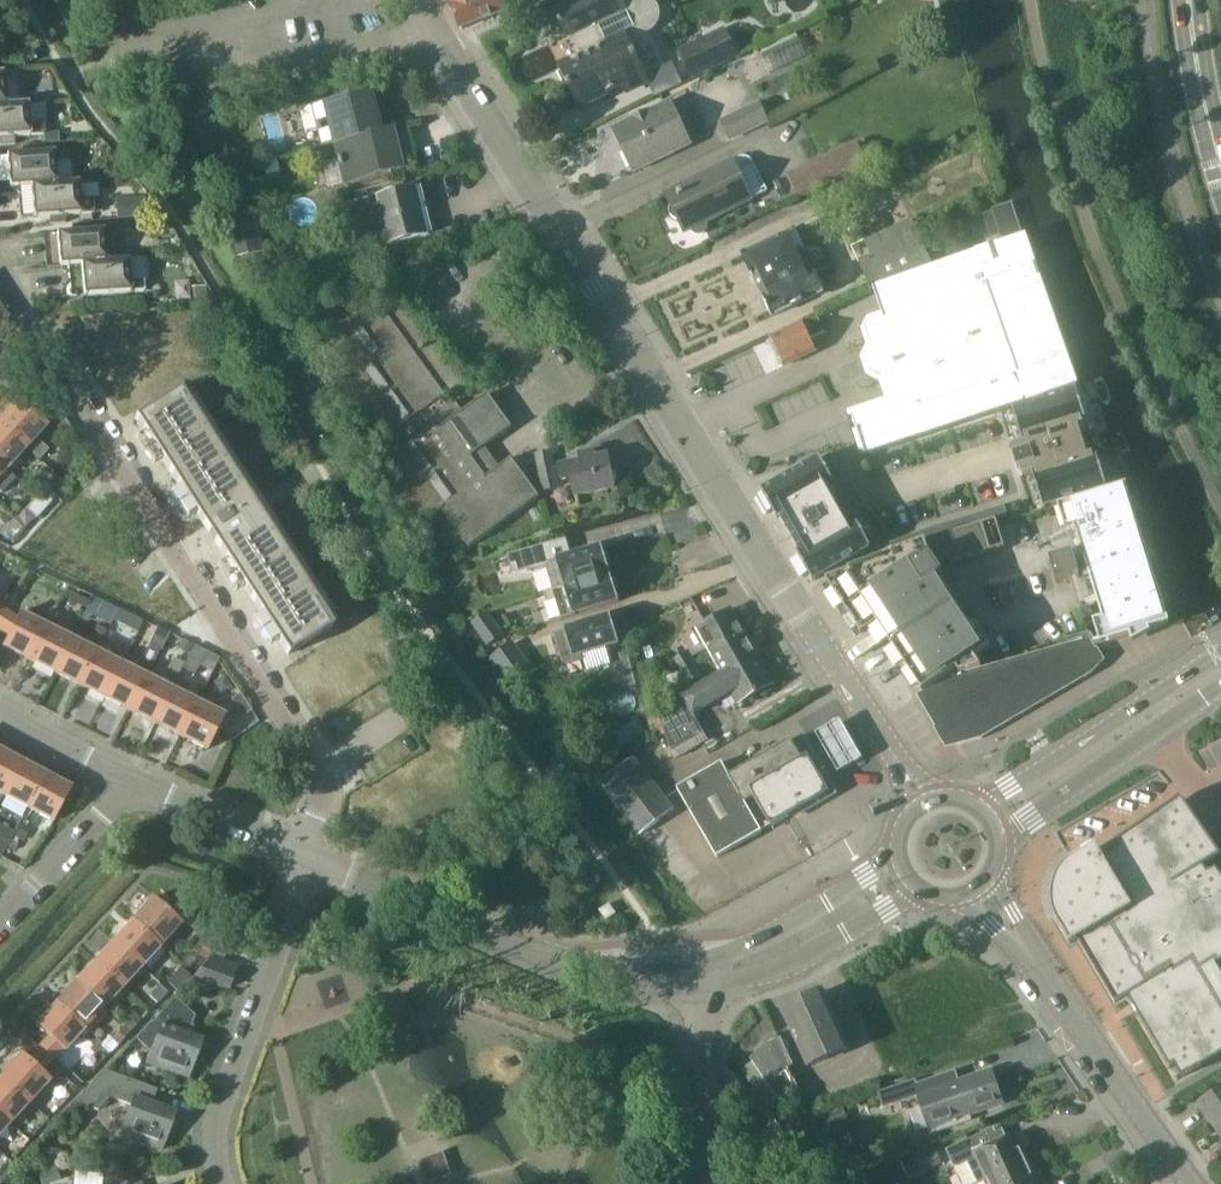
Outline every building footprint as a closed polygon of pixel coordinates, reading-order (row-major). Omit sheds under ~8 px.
[(454,8),(462,29),(532,2),(531,0),(475,0),(454,8)] [(647,81),(627,41),(651,30),(654,28),(655,26),(656,25),(657,23),(658,22),(659,20),(659,18),(659,16),(660,14),(659,13),(659,11),(659,9),(658,7),(657,6),(656,4),(654,1),(652,0),(629,0),(625,2),(624,0),(575,0),(556,9),(568,35),(573,33),(583,55),(561,66),(563,70),(559,72),(565,85),(570,83),(580,106),(624,86),(626,91),(647,81)] [(683,52),(696,78),(740,57),(727,31),(683,52)] [(27,61),(38,57),(33,46),(23,50),(27,61)] [(0,71),(0,104),(19,103),(18,101),(17,81),(16,69),(0,71)] [(383,131),(382,129),(373,91),(313,105),(323,146),(335,143),(335,142),(383,131)] [(0,104),(0,135),(1,143),(15,142),(15,137),(44,134),(43,124),(47,124),(46,105),(45,101),(29,102),(20,103),(19,103),(0,104)] [(687,136),(670,101),(613,128),(634,171),(673,152),(670,144),(687,136)] [(731,138),(767,120),(758,102),(722,120),(731,138)] [(335,142),(335,143),(345,182),(404,168),(394,126),(382,129),(383,131),(335,142)] [(785,174),(796,197),(866,164),(855,142),(785,174)] [(0,153),(0,187),(18,186),(18,185),(59,182),(59,181),(70,180),(68,159),(67,148),(38,151),(38,143),(22,144),(23,151),(0,153)] [(694,185),(669,197),(672,203),(671,204),(670,206),(670,207),(670,209),(670,211),(670,213),(671,214),(672,216),(674,217),(675,218),(677,218),(679,219),(680,219),(686,230),(690,228),(691,229),(692,231),(693,232),(695,233),(696,233),(698,234),(700,234),(701,233),(703,233),(704,232),(706,231),(707,229),(707,228),(708,226),(708,224),(708,223),(707,221),(706,220),(750,198),(765,190),(751,162),(747,158),(743,156),(738,156),(731,159),(691,179),(694,185)] [(59,182),(18,185),(18,186),(21,218),(49,215),(49,223),(65,222),(64,214),(93,212),(93,201),(81,202),(79,179),(70,180),(59,181),(59,182)] [(379,245),(429,234),(417,187),(378,196),(380,206),(371,208),(369,198),(335,206),(346,251),(379,243),(379,245)] [(1023,236),(1012,202),(992,209),(992,211),(1001,235),(1003,243),(1024,236),(1023,236)] [(239,257),(265,250),(255,211),(229,217),(239,257)] [(873,287),(934,267),(912,218),(882,232),(889,248),(860,261),(872,288),(873,287)] [(72,230),(45,233),(48,266),(68,264),(68,263),(107,259),(105,238),(117,236),(116,226),(88,228),(87,222),(71,223),(72,230)] [(763,296),(771,314),(822,290),(814,272),(812,273),(802,253),(805,252),(803,248),(812,243),(804,227),(794,232),(793,229),(743,253),(754,275),(755,275),(765,295),(763,296)] [(882,232),(852,245),(860,261),(889,248),(882,232)] [(892,399),(853,412),(865,452),(875,453),(952,428),(1079,385),(1027,235),(1024,236),(1003,243),(934,267),(873,287),(883,314),(869,319),(866,327),(873,347),(870,348),(869,350),(866,356),(871,371),(879,374),(883,373),(892,399)] [(68,263),(68,264),(71,295),(143,289),(142,278),(146,276),(148,272),(147,261),(145,257),(140,256),(128,257),(107,259),(68,263)] [(470,544),(536,497),(509,460),(500,466),(485,446),(513,426),(489,393),(463,411),(456,400),(452,403),(446,394),(462,383),(401,297),(406,294),(397,280),(365,302),(355,288),(318,314),(338,342),(328,348),(348,377),(339,384),(380,442),(388,437),(399,452),(381,464),(423,522),(444,508),(470,544)] [(191,300),(208,298),(207,286),(190,287),(191,300)] [(809,335),(822,329),(815,313),(801,319),(802,322),(771,336),(783,363),(815,348),(809,335)] [(30,389),(21,400),(19,398),(0,419),(0,423),(26,446),(27,445),(40,456),(48,448),(35,437),(47,424),(39,417),(49,406),(30,389)] [(1078,389),(1013,409),(1024,444),(1014,446),(1023,476),(1033,473),(1043,508),(1108,488),(1078,389)] [(148,412),(137,419),(205,526),(205,527),(218,548),(219,547),(288,654),(299,647),(310,641),(332,626),(328,621),(184,396),(180,391),(158,405),(148,412)] [(72,431),(62,414),(54,418),(65,436),(72,431)] [(5,469),(26,446),(0,423),(0,464),(5,469)] [(576,493),(613,486),(608,455),(597,457),(596,450),(581,452),(582,461),(560,465),(562,478),(573,476),(576,493)] [(543,488),(557,486),(550,452),(536,455),(543,488)] [(821,458),(762,491),(778,518),(782,516),(802,552),(798,554),(813,581),(872,548),(857,521),(852,523),(832,487),(836,484),(821,458)] [(1128,485),(1068,503),(1111,641),(1131,635),(1133,642),(1151,632),(1150,629),(1170,623),(1128,485)] [(56,497),(45,487),(36,497),(46,507),(56,497)] [(36,497),(26,507),(36,517),(46,507),(36,497)] [(1005,505),(992,509),(996,519),(997,519),(1008,516),(1005,505)] [(992,509),(980,513),(983,523),(996,519),(992,509)] [(980,513),(967,517),(970,527),(983,523),(980,513)] [(826,577),(862,632),(878,622),(884,632),(891,643),(922,690),(949,674),(980,664),(976,657),(991,646),(982,630),(972,637),(952,607),(953,606),(952,604),(951,604),(944,593),(935,579),(944,573),(938,564),(949,557),(950,563),(1006,546),(997,519),(996,519),(983,523),(970,527),(945,535),(931,539),(919,544),(907,548),(894,553),(826,577)] [(942,525),(928,529),(931,539),(945,535),(942,525)] [(928,529),(915,534),(919,544),(931,539),(928,529)] [(915,534),(903,538),(907,548),(919,544),(915,534)] [(600,575),(610,572),(609,566),(611,563),(607,551),(604,550),(602,544),(570,553),(565,537),(506,553),(511,571),(545,566),(552,589),(600,575)] [(903,538),(891,543),(894,553),(907,548),(903,538)] [(1074,554),(1051,561),(1058,584),(1081,577),(1074,554)] [(600,575),(552,589),(543,592),(546,600),(555,598),(561,617),(619,599),(618,596),(619,592),(617,583),(613,582),(610,572),(600,575)] [(85,591),(70,584),(64,596),(79,603),(85,591)] [(144,620),(119,607),(113,620),(138,633),(144,620)] [(46,624),(20,611),(18,616),(5,609),(0,617),(0,629),(8,634),(3,645),(29,658),(46,624)] [(703,642),(709,653),(744,632),(731,609),(696,629),(697,632),(695,633),(700,643),(703,642)] [(593,656),(591,650),(619,642),(616,631),(617,628),(615,618),(611,617),(610,613),(552,631),(563,665),(593,656)] [(487,644),(503,633),(490,614),(474,625),(487,644)] [(55,671),(71,637),(46,624),(29,658),(55,671)] [(159,627),(150,646),(161,652),(170,632),(159,627)] [(722,676),(757,656),(744,632),(709,653),(720,672),(707,679),(708,681),(709,683),(721,675),(722,676)] [(71,637),(55,671),(80,684),(97,649),(71,637)] [(179,671),(193,644),(180,637),(166,665),(179,671)] [(1103,659),(1091,637),(982,667),(982,666),(980,664),(949,674),(922,690),(923,691),(917,694),(941,735),(948,731),(960,743),(982,737),(997,721),(1002,725),(1018,709),(1023,713),(1039,696),(1044,701),(1060,684),(1064,688),(1080,672),(1085,676),(1102,659),(1103,659)] [(193,644),(179,671),(192,678),(206,650),(193,644)] [(526,669),(510,645),(490,658),(506,682),(526,669)] [(97,649),(80,684),(105,696),(122,662),(97,649)] [(617,654),(627,689),(643,684),(633,650),(617,654)] [(688,652),(671,662),(678,673),(694,663),(688,652)] [(675,757),(707,738),(693,714),(731,692),(738,703),(773,683),(757,656),(722,676),(721,675),(709,683),(708,681),(681,697),(684,701),(657,716),(669,746),(675,757)] [(122,662),(105,696),(131,709),(147,675),(122,662)] [(686,686),(702,676),(694,663),(678,673),(686,686)] [(147,675),(131,709),(156,721),(173,688),(147,675)] [(173,688),(156,721),(182,734),(198,700),(173,688)] [(232,697),(243,712),(250,707),(239,692),(232,697)] [(198,700),(182,734),(207,747),(223,713),(198,700)] [(846,714),(818,728),(839,769),(867,755),(846,714)] [(760,828),(769,823),(770,825),(829,792),(809,758),(814,756),(803,736),(792,742),(791,739),(729,775),(722,779),(754,835),(761,830),(760,828)] [(4,794),(22,760),(0,749),(0,792),(4,794)] [(639,835),(658,819),(672,809),(632,758),(599,784),(639,835)] [(22,760),(4,794),(28,807),(46,773),(22,760)] [(722,779),(729,775),(720,763),(674,788),(716,856),(754,835),(722,779)] [(46,773),(28,807),(53,820),(71,787),(46,773)] [(1051,900),(1051,902),(1051,903),(1051,904),(1052,909),(1053,912),(1053,913),(1053,914),(1054,915),(1054,917),(1055,918),(1056,921),(1057,923),(1058,924),(1071,947),(1072,946),(1074,945),(1073,944),(1078,941),(1116,1005),(1117,1005),(1129,998),(1136,1009),(1171,1068),(1175,1065),(1182,1077),(1191,1072),(1191,1073),(1220,1055),(1220,872),(1217,865),(1211,869),(1207,871),(1204,867),(1220,857),(1220,854),(1205,831),(1182,797),(1117,842),(1120,848),(1104,858),(1098,848),(1099,848),(1097,845),(1075,858),(1071,860),(1068,863),(1065,866),(1062,869),(1060,872),(1057,876),(1056,880),(1054,884),(1053,888),(1052,892),(1051,896),(1051,900)] [(12,829),(0,823),(0,853),(12,829)] [(134,917),(161,942),(181,921),(153,896),(134,917)] [(600,911),(607,920),(616,913),(609,904),(600,911)] [(161,942),(134,917),(114,938),(142,963),(161,942)] [(210,935),(229,944),(234,933),(215,925),(210,935)] [(142,963),(114,938),(95,959),(123,984),(142,963)] [(226,986),(235,964),(211,954),(194,973),(226,986)] [(123,984),(95,959),(76,980),(103,1005),(123,984)] [(170,980),(180,989),(194,973),(184,964),(170,980)] [(103,1005),(76,980),(56,1001),(84,1026),(103,1005)] [(824,990),(823,991),(785,1009),(811,1065),(851,1047),(824,990)] [(188,1076),(202,1037),(188,1032),(194,1014),(175,997),(153,1021),(152,1020),(137,1037),(152,1051),(148,1062),(188,1076)] [(84,1026),(56,1001),(37,1022),(50,1034),(39,1046),(52,1058),(63,1046),(64,1048),(84,1026)] [(770,1081),(797,1068),(783,1037),(766,1045),(766,1047),(765,1051),(756,1062),(770,1081)] [(78,1086),(50,1060),(52,1058),(39,1046),(28,1059),(23,1054),(3,1075),(30,1100),(50,1079),(68,1096),(78,1086)] [(992,1069),(959,1080),(956,1071),(912,1085),(910,1081),(881,1091),(886,1104),(920,1093),(933,1131),(965,1120),(964,1116),(1003,1103),(992,1069)] [(157,1088),(107,1070),(79,1101),(99,1110),(111,1096),(132,1104),(121,1134),(161,1148),(175,1111),(152,1102),(157,1088)] [(11,1120),(30,1100),(3,1075),(0,1079),(0,1110),(11,1120)] [(1220,1123),(1220,1091),(1203,1103),(1218,1125),(1220,1123)] [(11,1120),(0,1110),(0,1132),(11,1120)] [(978,1183),(986,1179),(1029,1159),(1017,1133),(1004,1139),(1000,1130),(996,1132),(994,1128),(948,1149),(955,1163),(959,1164),(968,1160),(978,1183)] [(420,1161),(427,1181),(447,1174),(440,1153),(420,1161)] [(1029,1159),(986,1179),(988,1183),(1040,1183),(1029,1159)] [(866,1183),(893,1183),(909,1177),(901,1160),(863,1177),(866,1183)]
